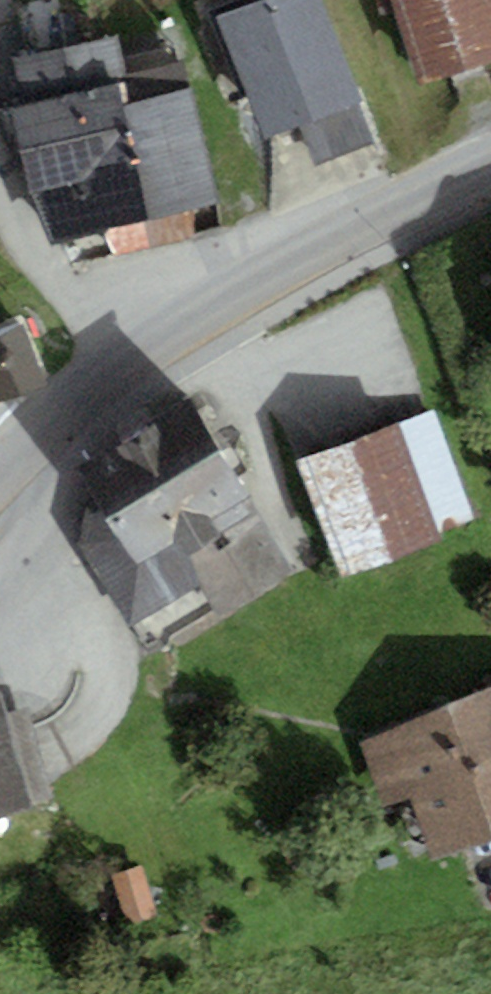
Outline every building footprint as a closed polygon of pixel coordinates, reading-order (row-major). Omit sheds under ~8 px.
[(231,13),(275,136),(376,99),(340,0),(267,0),(231,13)] [(418,83),(490,62),(490,0),(395,0),(418,83)] [(137,84),(30,107),(60,246),(112,235),(118,263),(205,244),(198,211),(228,204),(203,89),(141,103),(137,84)] [(0,344),(0,398),(2,403),(66,383),(49,329),(0,344)] [(442,422),(320,464),(355,568),(478,527),(442,422)] [(225,429),(112,496),(95,520),(92,554),(141,637),(213,594),(231,623),(312,575),(225,429)] [(362,740),(387,805),(413,795),(436,854),(490,833),(490,691),(362,740)] [(0,698),(0,811),(33,802),(3,697),(0,698)] [(153,870),(124,879),(138,928),(167,920),(153,870)]
